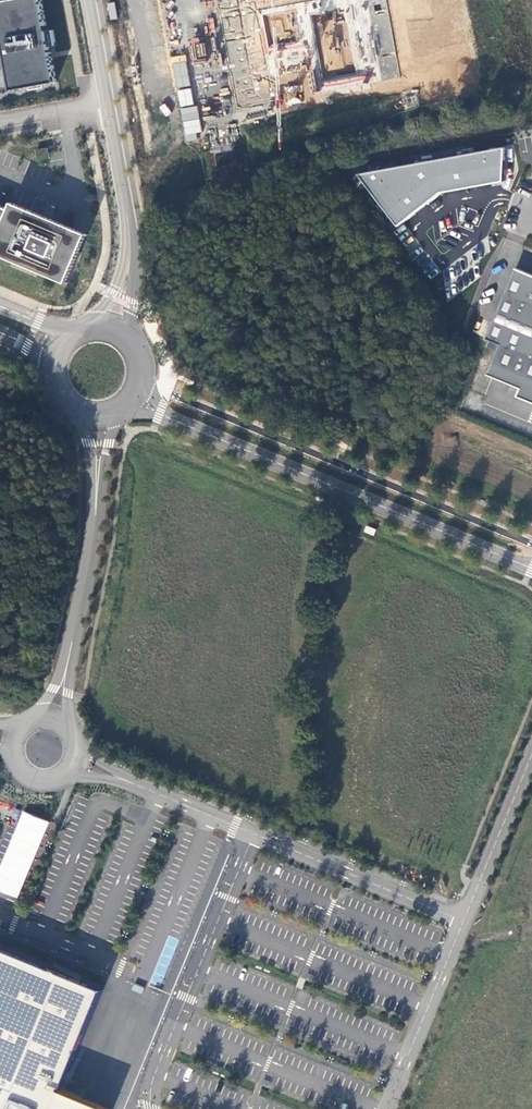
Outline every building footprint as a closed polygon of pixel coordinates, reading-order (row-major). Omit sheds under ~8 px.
[(13,91),(58,83),(51,47),(57,46),(54,30),(49,31),(43,0),(11,0),(0,2),(0,19),(10,77),(13,91)] [(218,6),(237,109),(417,80),(403,0),(231,0),(231,4),(218,6)] [(115,2),(108,3),(111,19),(118,18),(115,2)] [(187,63),(175,63),(175,87),(187,86),(187,63)] [(180,107),(193,104),(190,88),(177,91),(180,107)] [(184,141),(199,140),(197,107),(182,107),(184,141)] [(504,182),(505,148),(359,175),(400,227),(443,191),(504,182)] [(48,149),(37,151),(39,159),(50,157),(48,149)] [(73,284),(93,235),(45,214),(16,202),(14,212),(0,206),(0,253),(73,284)] [(489,374),(520,389),(520,396),(531,401),(531,274),(517,268),(488,340),(500,345),(489,374)] [(63,1091),(104,990),(67,974),(0,947),(0,1108),(108,1108),(63,1091)]
